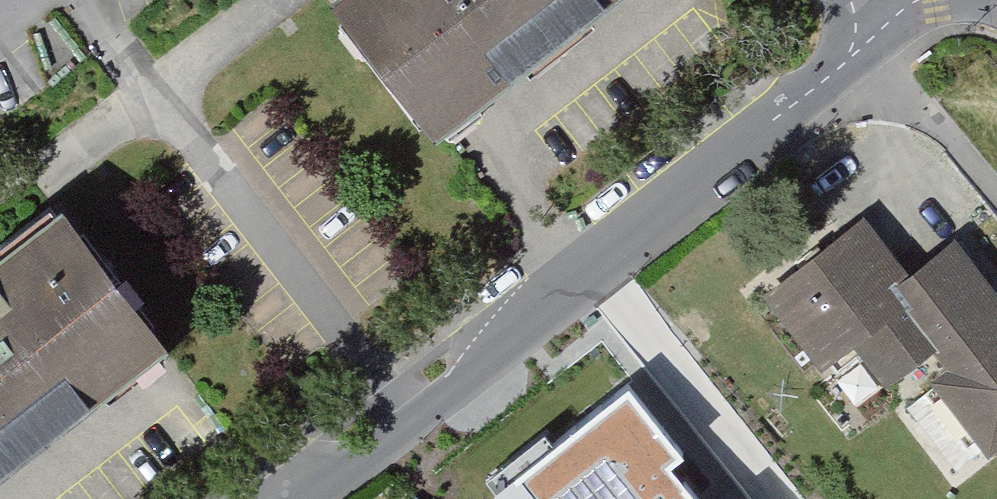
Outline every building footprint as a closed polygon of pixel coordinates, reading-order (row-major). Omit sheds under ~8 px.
[(454,117),(596,0),(358,0),(454,117)] [(0,220),(0,466),(182,325),(62,171),(0,220)] [(754,309),(846,425),(900,383),(979,484),(996,470),(996,295),(955,242),(892,293),(847,236),(754,309)] [(497,470),(520,498),(777,498),(656,345),(497,470)]
